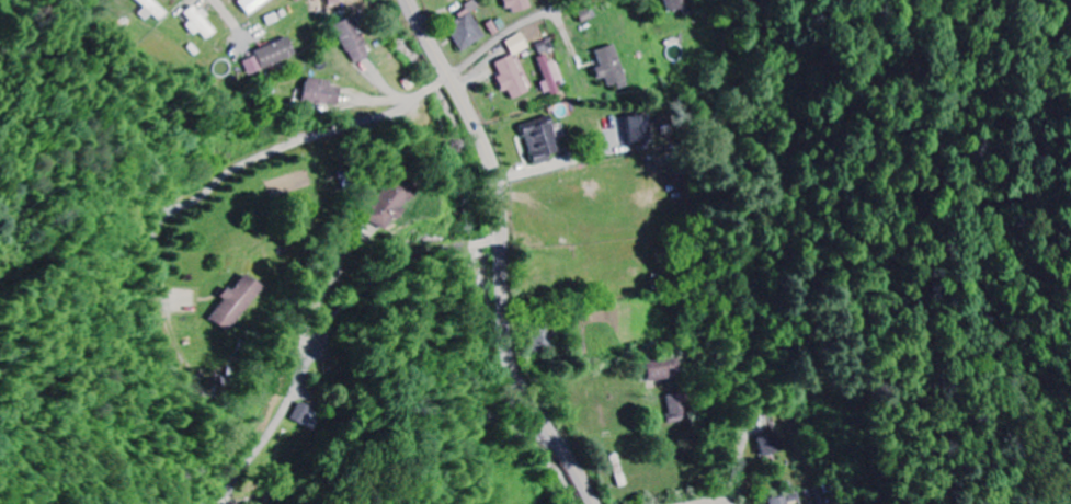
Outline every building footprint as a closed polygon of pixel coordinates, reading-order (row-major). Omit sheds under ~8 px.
[(175,12),(159,0),(144,0),(156,10),(155,11),(168,21),(175,12)] [(242,2),(253,16),(274,0),(244,0),(242,2)] [(511,14),(534,9),(532,0),(508,0),(511,14)] [(670,13),(685,7),(687,13),(697,9),(693,0),(665,0),(670,13)] [(459,51),(485,38),(473,12),(480,9),(477,2),(456,12),(461,21),(447,27),(459,51)] [(201,4),(190,13),(197,21),(192,25),(200,36),(206,32),(213,40),(223,32),(201,4)] [(355,65),(372,58),(355,17),(338,24),(355,65)] [(507,41),(514,56),(531,48),(524,33),(507,41)] [(253,73),(299,58),(293,38),(258,49),(261,57),(249,60),(253,73)] [(543,54),(557,48),(553,39),(538,45),(543,54)] [(599,51),(604,66),(597,68),(601,80),(608,78),(611,87),(620,85),(621,89),(632,86),(619,45),(599,51)] [(531,92),(525,79),(527,78),(516,54),(496,63),(501,76),(497,78),(503,93),(509,90),(513,100),(531,92)] [(552,62),(549,55),(539,59),(548,81),(542,83),(547,97),(563,91),(559,82),(566,79),(558,60),(552,62)] [(308,102),(344,106),(346,88),(333,87),(333,81),(310,78),(308,102)] [(634,145),(655,142),(651,115),(630,118),(634,145)] [(536,167),(554,161),(553,156),(564,152),(552,116),(522,125),(536,167)] [(402,209),(401,208),(410,190),(388,178),(366,219),(385,230),(392,218),(396,220),(402,209)] [(228,299),(214,319),(232,332),(265,285),(246,272),(227,298),(228,299)] [(647,358),(648,380),(671,379),(671,381),(682,381),(681,356),(647,358)] [(672,423),(691,421),(688,393),(669,395),(672,423)] [(293,419),(303,424),(307,416),(318,422),(322,413),(300,403),(293,419)] [(760,439),(767,456),(787,449),(780,431),(760,439)] [(772,503),(791,503),(789,495),(771,499),(772,503)]
